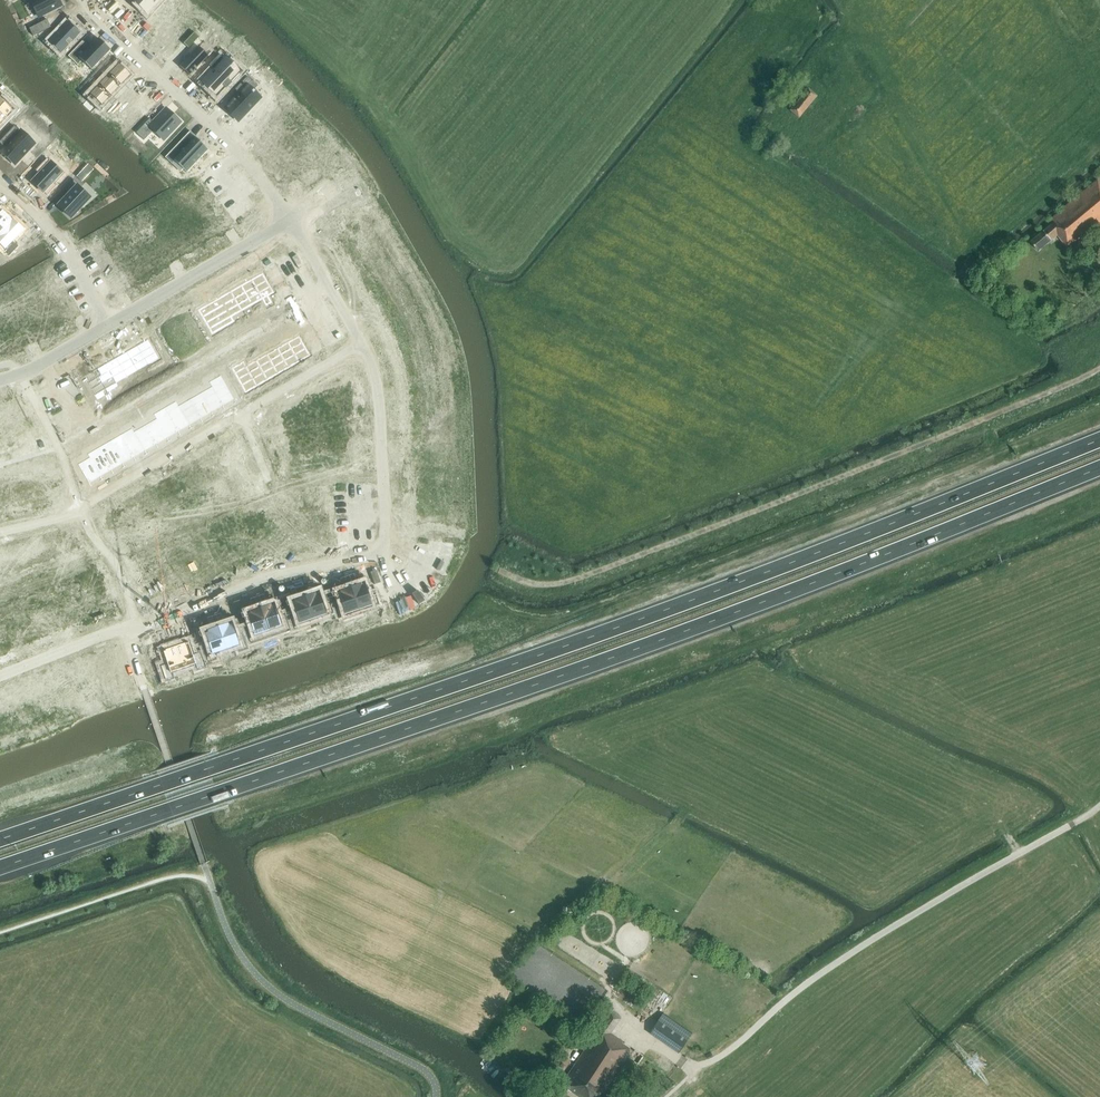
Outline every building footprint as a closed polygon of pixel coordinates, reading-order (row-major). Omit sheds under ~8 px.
[(29,2),(30,2),(37,17),(61,5),(59,0),(28,0),(29,2)] [(145,13),(157,0),(132,0),(145,13)] [(170,19),(150,39),(165,53),(184,33),(170,19)] [(44,21),(27,30),(31,38),(48,29),(44,21)] [(68,21),(48,42),(60,54),(80,33),(68,21)] [(194,32),(183,44),(188,49),(199,37),(194,32)] [(81,42),(69,56),(75,62),(80,57),(92,69),(111,49),(99,37),(88,49),(81,42)] [(184,61),(179,66),(189,76),(194,70),(208,56),(198,47),(184,61)] [(213,70),(202,82),(217,96),(239,73),(224,59),(224,60),(219,55),(209,66),(213,70)] [(118,64),(88,96),(100,107),(130,75),(118,64)] [(247,86),(227,106),(241,119),(260,98),(247,86)] [(126,96),(118,105),(133,119),(139,113),(141,114),(148,106),(147,105),(153,98),(149,94),(150,94),(149,93),(145,90),(145,89),(144,88),(144,89),(143,88),(131,100),(126,96)] [(798,118),(817,96),(808,88),(789,110),(798,118)] [(12,110),(0,99),(0,123),(12,110)] [(166,109),(149,127),(163,140),(180,122),(166,109)] [(11,141),(1,152),(15,166),(35,144),(21,131),(20,132),(14,127),(6,136),(11,141)] [(190,131),(165,157),(173,164),(175,161),(187,172),(208,149),(190,131)] [(279,151),(271,160),(284,172),(290,166),(290,167),(298,159),(298,158),(305,150),(291,138),(286,133),(274,145),(279,151)] [(54,142),(46,151),(52,157),(61,148),(54,142)] [(39,174),(32,181),(47,196),(56,186),(53,182),(62,173),(47,159),(35,171),(39,174)] [(69,194),(58,206),(70,218),(89,198),(78,187),(79,185),(73,180),(64,190),(69,194)] [(1098,180),(1052,219),(1055,222),(1031,242),(1039,251),(1058,236),(1071,252),(1099,227),(1099,182),(1098,180)] [(204,186),(197,192),(207,204),(214,198),(204,186)] [(210,206),(199,212),(210,230),(220,224),(210,206)] [(0,212),(0,232),(13,219),(12,218),(11,219),(2,210),(0,212)] [(199,212),(188,218),(199,236),(210,230),(199,212)] [(158,214),(151,219),(158,232),(166,227),(158,214)] [(188,218),(178,224),(188,242),(199,236),(188,218)] [(0,232),(0,248),(9,256),(18,246),(13,241),(24,229),(13,219),(0,232)] [(151,219),(143,223),(151,236),(158,232),(151,219)] [(178,224),(167,231),(177,248),(188,242),(178,224)] [(154,238),(143,245),(153,263),(164,256),(154,238)] [(143,245),(131,251),(142,269),(153,263),(143,245)] [(99,249),(91,253),(98,266),(106,262),(99,249)] [(129,252),(118,259),(128,277),(139,270),(129,252)] [(339,255),(329,261),(332,266),(342,260),(339,255)] [(118,259),(107,265),(117,283),(128,277),(118,259)] [(342,260),(332,266),(335,271),(345,265),(342,260)] [(262,273),(251,280),(262,299),(273,292),(262,273)] [(251,280),(241,286),(252,305),(262,299),(251,280)] [(241,286),(230,292),(241,311),(252,305),(241,286)] [(60,287),(55,290),(59,296),(64,294),(60,287)] [(230,292),(220,298),(231,317),(241,311),(230,292)] [(55,293),(44,300),(54,319),(66,312),(55,293)] [(220,298),(209,304),(220,323),(231,317),(220,298)] [(44,300),(32,307),(43,325),(54,319),(44,300)] [(366,302),(356,307),(359,312),(368,307),(366,302)] [(209,304),(198,310),(209,329),(220,323),(209,304)] [(28,305),(24,308),(28,315),(32,312),(28,305)] [(368,307),(359,312),(361,317),(371,312),(368,307)] [(0,323),(0,327),(6,344),(19,339),(12,319),(0,323)] [(299,336),(288,342),(299,361),(310,355),(299,336)] [(148,340),(137,346),(148,365),(159,359),(148,340)] [(288,342),(277,349),(288,368),(299,361),(288,342)] [(137,346),(126,352),(137,371),(148,365),(137,346)] [(391,348),(380,352),(382,357),(393,353),(391,348)] [(277,349),(266,355),(277,374),(288,368),(277,349)] [(126,352),(116,358),(127,377),(137,371),(126,352)] [(393,353),(382,357),(384,363),(395,359),(393,353)] [(266,355),(256,361),(267,380),(277,374),(266,355)] [(116,358),(105,364),(116,383),(127,377),(116,358)] [(256,361),(245,367),(256,386),(267,380),(256,361)] [(105,364),(94,370),(105,389),(116,383),(105,364)] [(245,367),(234,373),(245,392),(256,386),(245,367)] [(94,370),(83,377),(94,396),(105,389),(94,370)] [(223,380),(211,387),(222,406),(234,399),(223,380)] [(211,387),(200,393),(211,412),(222,406),(211,387)] [(200,393),(189,399),(200,418),(211,412),(200,393)] [(189,399),(178,406),(189,425),(200,418),(189,399)] [(178,406),(167,412),(178,431),(189,425),(178,406)] [(22,407),(10,410),(16,430),(31,426),(28,416),(25,417),(22,407)] [(0,413),(0,415),(5,434),(16,430),(10,410),(0,413)] [(167,412),(156,419),(167,438),(178,431),(167,412)] [(156,419),(144,425),(155,444),(167,438),(156,419)] [(144,425),(133,431),(144,450),(155,444),(144,425)] [(133,431),(122,438),(133,457),(144,450),(133,431)] [(122,438),(111,444),(122,463),(133,457),(122,438)] [(111,444),(100,451),(111,470),(122,463),(111,444)] [(100,451),(89,457),(100,476),(111,470),(100,451)] [(89,457),(77,464),(88,483),(100,476),(89,457)] [(43,484),(31,487),(36,508),(48,505),(43,484)] [(31,487),(18,490),(23,511),(36,508),(31,487)] [(18,490),(6,493),(11,514),(23,511),(18,490)] [(0,495),(0,516),(11,514),(6,493),(0,495)] [(322,499),(309,501),(314,526),(315,526),(314,523),(319,522),(320,525),(327,524),(322,499)] [(309,501),(297,504),(302,529),(302,526),(307,525),(308,527),(314,526),(309,501)] [(297,504),(284,506),(289,531),(290,531),(289,528),(295,527),(295,530),(302,529),(297,504)] [(284,506),(272,508),(277,534),(277,533),(277,530),(282,529),(283,532),(289,531),(284,506)] [(272,508),(259,511),(263,533),(270,532),(270,535),(277,534),(272,508)] [(189,535),(177,540),(186,560),(198,555),(189,535)] [(177,540),(165,546),(174,565),(186,560),(177,540)] [(153,551),(141,557),(149,576),(161,571),(153,551)] [(141,557),(128,562),(137,582),(149,576),(141,557)] [(242,570),(236,573),(239,580),(245,577),(242,570)] [(236,573),(230,576),(233,583),(239,580),(236,573)] [(361,584),(350,588),(358,610),(377,604),(374,594),(368,596),(364,584),(361,585),(361,584)] [(205,587),(199,589),(202,596),(208,594),(205,587)] [(342,605),(335,608),(339,617),(345,615),(346,619),(359,614),(358,610),(350,588),(339,591),(340,593),(338,593),(342,605)] [(199,589),(193,592),(196,599),(202,596),(199,589)] [(315,593),(304,597),(312,619),(332,613),(329,603),(322,605),(318,593),(316,594),(315,593)] [(296,614),(290,617),(294,630),(314,623),(312,619),(304,597),(294,600),(294,602),(292,602),(296,614)] [(168,603),(162,606),(166,613),(171,610),(168,603)] [(270,605),(260,608),(269,636),(289,629),(284,615),(277,617),(273,605),(271,606),(270,605)] [(162,606),(157,608),(160,615),(166,613),(162,606)] [(251,626),(245,628),(250,643),(269,636),(260,608),(249,612),(250,613),(247,614),(251,626)] [(228,624),(217,627),(225,650),(237,646),(239,651),(246,648),(242,634),(235,636),(231,624),(229,625),(228,624)] [(209,645),(203,647),(208,661),(215,659),(213,654),(225,650),(217,627),(207,631),(207,632),(205,633),(209,645)] [(186,642),(175,646),(183,669),(195,665),(197,670),(204,667),(199,653),(193,655),(189,643),(186,644),(186,642)] [(167,664),(160,666),(165,680),(173,678),(171,673),(183,669),(175,646),(164,650),(165,651),(163,652),(167,664)] [(9,725),(1,702),(0,703),(0,728),(9,725)] [(633,1052),(621,1044),(622,1042),(611,1034),(620,1019),(610,1012),(561,1085),(578,1096),(597,1096),(600,1092),(605,1095),(629,1060),(634,1053),(633,1052)] [(682,1027),(669,1046),(677,1052),(690,1033),(682,1027)] [(633,1052),(634,1053),(629,1060),(637,1065),(643,1056),(634,1050),(633,1052)] [(560,1054),(556,1060),(567,1067),(571,1061),(560,1054)]
